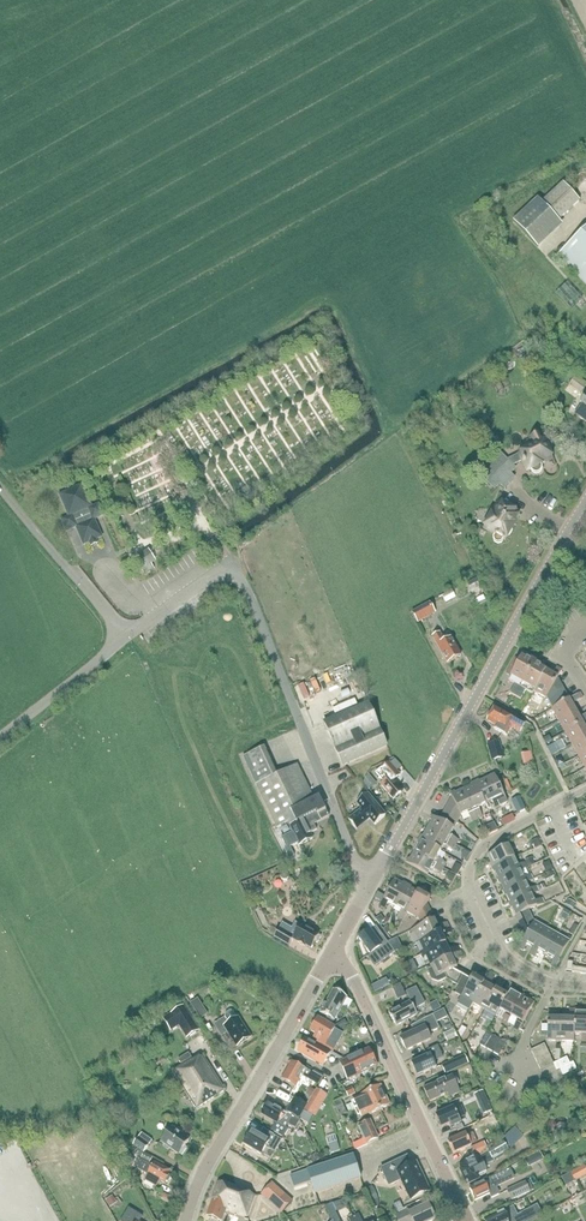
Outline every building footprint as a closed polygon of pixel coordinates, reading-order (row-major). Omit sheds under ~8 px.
[(563,183),(542,202),(558,221),(580,201),(563,183)] [(538,198),(513,221),(538,249),(563,226),(542,202),(538,198)] [(559,256),(585,285),(585,230),(559,256)] [(530,355),(521,360),(526,369),(535,365),(530,355)] [(580,395),(585,388),(585,383),(577,376),(569,385),(580,395)] [(580,402),(583,404),(575,414),(585,422),(585,395),(580,402)] [(519,454),(507,460),(508,461),(513,466),(521,461),(522,461),(528,472),(531,470),(531,471),(532,471),(532,472),(533,473),(534,473),(535,474),(536,474),(537,474),(538,474),(539,473),(540,472),(541,472),(541,471),(542,470),(542,469),(542,468),(542,467),(542,466),(541,466),(541,465),(552,459),(540,434),(530,439),(534,446),(519,454)] [(501,453),(491,463),(509,483),(514,478),(510,474),(515,468),(513,466),(508,461),(507,460),(501,453)] [(491,463),(480,474),(488,481),(495,489),(500,484),(504,488),(509,483),(491,463)] [(94,519),(101,516),(104,515),(99,505),(92,508),(82,486),(60,495),(70,517),(63,520),(67,531),(77,527),(84,545),(90,542),(92,546),(98,544),(96,540),(102,537),(94,519)] [(514,523),(519,513),(499,502),(485,529),(496,535),(494,538),(495,542),(498,544),(502,543),(504,539),(506,540),(515,524),(514,523)] [(148,552),(132,563),(138,572),(141,569),(145,575),(155,569),(151,563),(154,561),(148,552)] [(436,613),(430,603),(413,612),(419,623),(436,613)] [(451,638),(444,642),(439,634),(433,637),(448,663),(461,656),(451,638)] [(520,659),(516,657),(506,674),(511,676),(509,680),(515,684),(510,693),(516,696),(534,664),(529,661),(528,663),(520,659)] [(533,694),(534,691),(546,671),(534,664),(516,696),(521,699),(526,690),(533,694)] [(564,688),(558,678),(562,670),(556,667),(552,674),(546,671),(534,691),(546,698),(549,704),(564,688)] [(580,693),(569,699),(564,688),(549,704),(552,708),(559,721),(576,711),(572,704),(583,698),(580,693)] [(324,722),(337,753),(343,766),(388,746),(368,702),(324,722)] [(527,707),(523,714),(529,717),(532,710),(527,707)] [(525,724),(496,708),(493,712),(490,711),(485,720),(494,725),(491,729),(502,735),(508,724),(521,732),(525,724)] [(580,717),(576,711),(559,721),(565,732),(585,721),(585,714),(580,717)] [(585,728),(585,721),(565,732),(572,744),(585,737),(585,728)] [(572,744),(578,756),(585,752),(585,737),(572,744)] [(503,758),(500,741),(489,744),(493,760),(503,758)] [(554,744),(547,747),(551,755),(558,751),(554,744)] [(310,833),(317,830),(315,825),(329,817),(319,797),(315,800),(297,766),(277,776),(264,749),(243,758),(275,829),(289,822),(294,832),(282,838),(294,864),(296,862),(295,859),(296,858),(291,847),(299,843),(301,845),(313,839),(310,833)] [(514,753),(516,764),(527,762),(524,751),(514,753)] [(471,759),(459,763),(461,770),(473,765),(471,759)] [(403,791),(394,780),(400,775),(397,772),(391,764),(389,762),(376,773),(384,782),(381,785),(393,799),(403,791)] [(368,774),(364,782),(365,785),(373,778),(368,774)] [(475,782),(485,804),(492,801),(495,808),(507,802),(494,775),(479,782),(479,780),(475,782)] [(478,807),(485,804),(475,782),(470,784),(471,786),(464,789),(478,818),(482,816),(478,807)] [(379,789),(374,793),(379,798),(384,794),(379,789)] [(472,821),(478,818),(464,789),(456,793),(455,791),(451,793),(453,798),(443,814),(458,822),(461,816),(468,813),(472,821)] [(381,820),(386,816),(368,794),(363,798),(363,797),(362,797),(362,798),(362,799),(357,803),(362,809),(349,820),(357,830),(370,818),(376,825),(381,820)] [(526,809),(520,796),(511,801),(517,813),(526,809)] [(450,835),(458,822),(443,814),(439,820),(433,817),(430,821),(431,822),(427,829),(456,845),(459,840),(450,835)] [(453,850),(456,845),(427,829),(423,837),(421,836),(419,839),(441,852),(445,846),(453,850)] [(437,858),(441,852),(419,839),(417,843),(419,844),(414,852),(443,868),(446,863),(437,858)] [(538,839),(531,842),(535,849),(541,846),(538,839)] [(492,868),(514,857),(511,851),(518,848),(516,842),(487,855),(491,864),(490,865),(492,868)] [(440,873),(443,868),(414,852),(410,860),(409,859),(406,863),(427,875),(431,868),(440,873)] [(467,860),(470,855),(464,852),(462,858),(467,860)] [(520,871),(521,871),(528,868),(525,862),(518,866),(514,857),(492,868),(494,873),(495,872),(498,879),(499,880),(520,871)] [(553,870),(549,863),(543,866),(546,873),(553,870)] [(462,867),(456,864),(452,872),(457,875),(462,867)] [(524,879),(521,871),(520,871),(499,880),(498,879),(497,880),(499,884),(500,883),(504,891),(505,893),(526,883),(534,880),(531,875),(524,879)] [(445,879),(451,883),(455,877),(449,873),(445,879)] [(395,907),(408,884),(404,882),(403,884),(395,879),(385,897),(382,902),(379,906),(385,909),(389,903),(395,907)] [(529,890),(526,883),(505,893),(504,891),(503,892),(505,897),(506,896),(510,903),(511,905),(531,895),(532,895),(539,892),(537,887),(529,890)] [(407,913),(418,893),(410,888),(411,886),(408,884),(395,907),(401,910),(398,917),(403,919),(407,913)] [(428,905),(430,899),(424,896),(428,889),(422,886),(418,893),(407,913),(418,919),(422,926),(435,920),(428,905)] [(375,898),(382,902),(385,897),(378,893),(375,898)] [(531,895),(511,905),(510,903),(508,904),(511,910),(512,909),(516,917),(529,910),(536,907),(537,908),(545,904),(543,899),(535,903),(532,895),(531,895)] [(569,900),(566,905),(573,909),(576,905),(569,900)] [(532,917),(529,910),(516,917),(519,923),(532,917)] [(567,920),(571,913),(566,910),(562,917),(567,920)] [(380,914),(375,918),(379,923),(384,919),(380,914)] [(519,923),(526,937),(534,922),(532,917),(519,923)] [(420,942),(450,928),(447,923),(438,927),(435,920),(422,926),(410,932),(411,934),(416,932),(420,942)] [(527,944),(534,948),(535,948),(546,929),(534,922),(526,937),(524,942),(523,941),(519,948),(524,951),(527,944)] [(297,943),(305,947),(306,945),(312,948),(315,942),(317,943),(321,937),(295,923),(292,929),(282,923),(275,937),(289,946),(293,939),(298,942),(297,943)] [(370,931),(360,938),(371,954),(375,951),(382,961),(389,957),(387,955),(393,951),(388,944),(382,948),(378,942),(384,938),(376,927),(375,927),(370,931)] [(421,956),(446,945),(443,938),(452,934),(450,928),(420,942),(424,952),(420,953),(421,956)] [(547,955),(558,935),(546,929),(535,948),(534,948),(530,955),(535,957),(539,950),(547,955)] [(558,935),(547,955),(555,959),(551,966),(556,969),(560,962),(559,962),(569,942),(558,935)] [(431,966),(461,952),(458,947),(449,951),(446,945),(421,956),(423,959),(427,957),(431,966)] [(463,957),(461,952),(431,966),(432,968),(427,970),(432,980),(439,982),(446,979),(456,985),(463,972),(457,969),(454,962),(463,957)] [(568,961),(566,971),(585,974),(585,969),(573,967),(574,963),(568,961)] [(484,973),(479,982),(463,972),(456,985),(459,987),(455,993),(473,1004),(489,976),(484,973)] [(485,1010),(496,991),(489,987),(494,979),(489,976),(473,1004),(485,1010)] [(375,993),(390,985),(387,979),(372,987),(375,993)] [(398,1000),(407,996),(401,983),(392,987),(398,1000)] [(497,1017),(501,1010),(513,989),(508,986),(503,995),(496,991),(485,1010),(497,1017)] [(411,1001),(390,1013),(398,1027),(418,1015),(415,1009),(425,1004),(416,988),(407,993),(411,1001)] [(512,1017),(522,997),(516,993),(517,991),(513,989),(501,1010),(507,1014),(502,1023),(507,1026),(512,1017)] [(342,994),(342,993),(342,992),(341,991),(340,991),(338,990),(337,990),(336,991),(322,1014),(329,1018),(327,1022),(333,1026),(348,999),(341,996),(342,994)] [(522,997),(512,1017),(518,1020),(513,1029),(518,1032),(534,1004),(527,1000),(528,998),(523,995),(522,997)] [(191,997),(184,1002),(193,1017),(201,1012),(191,997)] [(436,1002),(430,1006),(433,1012),(440,1008),(436,1002)] [(182,1007),(161,1021),(170,1035),(178,1029),(187,1043),(199,1035),(182,1007)] [(574,1035),(575,1010),(575,1009),(569,1009),(569,1019),(562,1019),(561,1042),(574,1042),(574,1035)] [(580,1012),(580,1010),(575,1010),(574,1035),(581,1035),(581,1043),(585,1043),(585,1012),(580,1012)] [(224,1020),(214,1026),(222,1039),(228,1035),(237,1049),(251,1040),(238,1019),(233,1012),(229,1011),(225,1014),(224,1020)] [(444,1011),(434,1015),(437,1022),(447,1017),(444,1011)] [(561,1042),(562,1019),(554,1018),(554,1011),(548,1011),(547,1042),(561,1042)] [(414,1031),(401,1038),(407,1051),(423,1043),(431,1039),(429,1033),(440,1028),(437,1022),(434,1015),(426,1019),(412,1026),(414,1031)] [(341,1041),(344,1035),(318,1020),(312,1032),(317,1035),(313,1042),(333,1053),(337,1046),(329,1042),(332,1036),(341,1041)] [(456,1033),(460,1041),(467,1029),(461,1026),(456,1033)] [(447,1042),(458,1037),(454,1029),(444,1034),(447,1042)] [(494,1036),(488,1033),(487,1032),(480,1046),(486,1049),(494,1036)] [(492,1053),(500,1040),(494,1036),(486,1049),(492,1053)] [(323,1063),(327,1055),(322,1052),(323,1050),(306,1040),(299,1053),(306,1057),(307,1056),(317,1062),(318,1060),(323,1063)] [(504,1052),(502,1051),(506,1043),(500,1040),(492,1053),(499,1057),(500,1055),(501,1056),(504,1052)] [(535,1057),(548,1051),(545,1044),(531,1051),(535,1057)] [(433,1060),(443,1056),(438,1045),(429,1050),(431,1055),(413,1063),(418,1075),(436,1066),(433,1060)] [(350,1081),(377,1068),(378,1068),(370,1051),(342,1064),(350,1081)] [(538,1064),(551,1058),(548,1051),(535,1057),(538,1064)] [(196,1109),(225,1091),(203,1056),(194,1061),(189,1053),(178,1060),(181,1065),(172,1071),(196,1109)] [(445,1075),(469,1064),(465,1055),(441,1066),(445,1075)] [(541,1070),(553,1064),(554,1064),(551,1058),(538,1064),(541,1070)] [(556,1071),(560,1069),(570,1064),(567,1058),(554,1064),(553,1064),(556,1071)] [(306,1069),(305,1069),(294,1063),(283,1081),(296,1088),(303,1077),(319,1085),(323,1077),(313,1072),(313,1073),(306,1069)] [(563,1075),(576,1069),(573,1063),(570,1064),(560,1069),(563,1075)] [(457,1078),(455,1079),(453,1076),(425,1089),(430,1102),(448,1094),(450,1097),(461,1093),(458,1086),(460,1085),(457,1078)] [(358,1109),(386,1096),(381,1086),(362,1096),(363,1099),(355,1103),(355,1102),(346,1107),(349,1112),(358,1108),(358,1109)] [(307,1094),(312,1097),(316,1091),(310,1088),(307,1094)] [(355,1094),(352,1088),(345,1091),(348,1097),(355,1094)] [(301,1117),(300,1119),(309,1124),(313,1116),(316,1118),(328,1095),(316,1089),(316,1091),(312,1097),(307,1106),(301,1117)] [(486,1099),(482,1091),(475,1094),(478,1102),(486,1099)] [(386,1096),(358,1109),(362,1116),(370,1113),(371,1116),(391,1107),(386,1096)] [(288,1112),(300,1119),(301,1117),(307,1106),(295,1099),(289,1110),(288,1112)] [(341,1101),(335,1104),(337,1109),(344,1106),(341,1101)] [(293,1118),(269,1104),(263,1115),(278,1124),(280,1120),(289,1125),(290,1124),(296,1128),(300,1122),(293,1118)] [(461,1106),(455,1109),(454,1107),(437,1115),(442,1127),(450,1123),(452,1128),(463,1123),(460,1118),(466,1116),(461,1106)] [(360,1127),(368,1144),(379,1139),(371,1122),(360,1127)] [(525,1132),(520,1124),(513,1131),(516,1137),(525,1132)] [(185,1147),(190,1140),(171,1127),(161,1142),(179,1155),(180,1154),(182,1155),(187,1149),(185,1147)] [(275,1153),(282,1141),(270,1134),(266,1141),(253,1133),(245,1146),(262,1156),(267,1148),(275,1153)] [(454,1153),(478,1142),(473,1133),(467,1136),(466,1133),(448,1141),(454,1153)] [(144,1153),(152,1141),(142,1134),(133,1145),(144,1153)] [(349,1149),(361,1145),(358,1138),(346,1142),(349,1149)] [(338,1141),(329,1144),(331,1153),(340,1151),(338,1141)] [(468,1184),(475,1181),(474,1179),(485,1175),(485,1173),(488,1172),(486,1168),(490,1166),(489,1164),(494,1161),(493,1159),(509,1150),(504,1142),(480,1157),(462,1164),(459,1165),(468,1184)] [(471,1148),(475,1157),(487,1151),(483,1142),(471,1148)] [(121,1147),(125,1157),(130,1155),(126,1145),(121,1147)] [(152,1167),(149,1165),(153,1158),(138,1150),(135,1156),(141,1159),(141,1160),(139,1159),(134,1167),(148,1174),(145,1181),(157,1187),(160,1181),(165,1183),(170,1174),(169,1173),(170,1171),(155,1162),(152,1167)] [(313,1156),(312,1159),(314,1164),(320,1160),(317,1154),(313,1156)] [(131,1155),(123,1159),(127,1165),(134,1161),(131,1155)] [(316,1195),(361,1180),(362,1179),(354,1156),(291,1177),(295,1189),(313,1183),(316,1195)] [(533,1156),(525,1159),(529,1167),(536,1163),(533,1156)] [(382,1168),(390,1186),(402,1180),(412,1200),(430,1191),(417,1163),(411,1166),(406,1157),(382,1168)] [(571,1173),(575,1181),(585,1175),(585,1168),(584,1165),(571,1173)] [(485,1181),(470,1188),(476,1201),(490,1194),(492,1198),(500,1194),(497,1187),(515,1179),(510,1169),(499,1174),(491,1178),(485,1181)] [(530,1181),(526,1182),(530,1192),(534,1190),(530,1181)] [(526,1182),(508,1190),(512,1200),(530,1192),(526,1182)] [(292,1202),(272,1183),(261,1195),(270,1203),(275,1197),(287,1208),(292,1202)] [(220,1184),(207,1217),(219,1220),(223,1220),(228,1209),(247,1216),(255,1196),(220,1184)] [(106,1199),(110,1204),(115,1200),(111,1195),(106,1199)] [(400,1203),(394,1206),(397,1212),(403,1209),(400,1203)] [(436,1220),(428,1205),(411,1214),(409,1211),(396,1216),(398,1220),(435,1220),(436,1220)] [(522,1214),(517,1216),(513,1207),(486,1220),(525,1220),(522,1214)] [(143,1217),(129,1208),(121,1220),(140,1220),(143,1217)]
